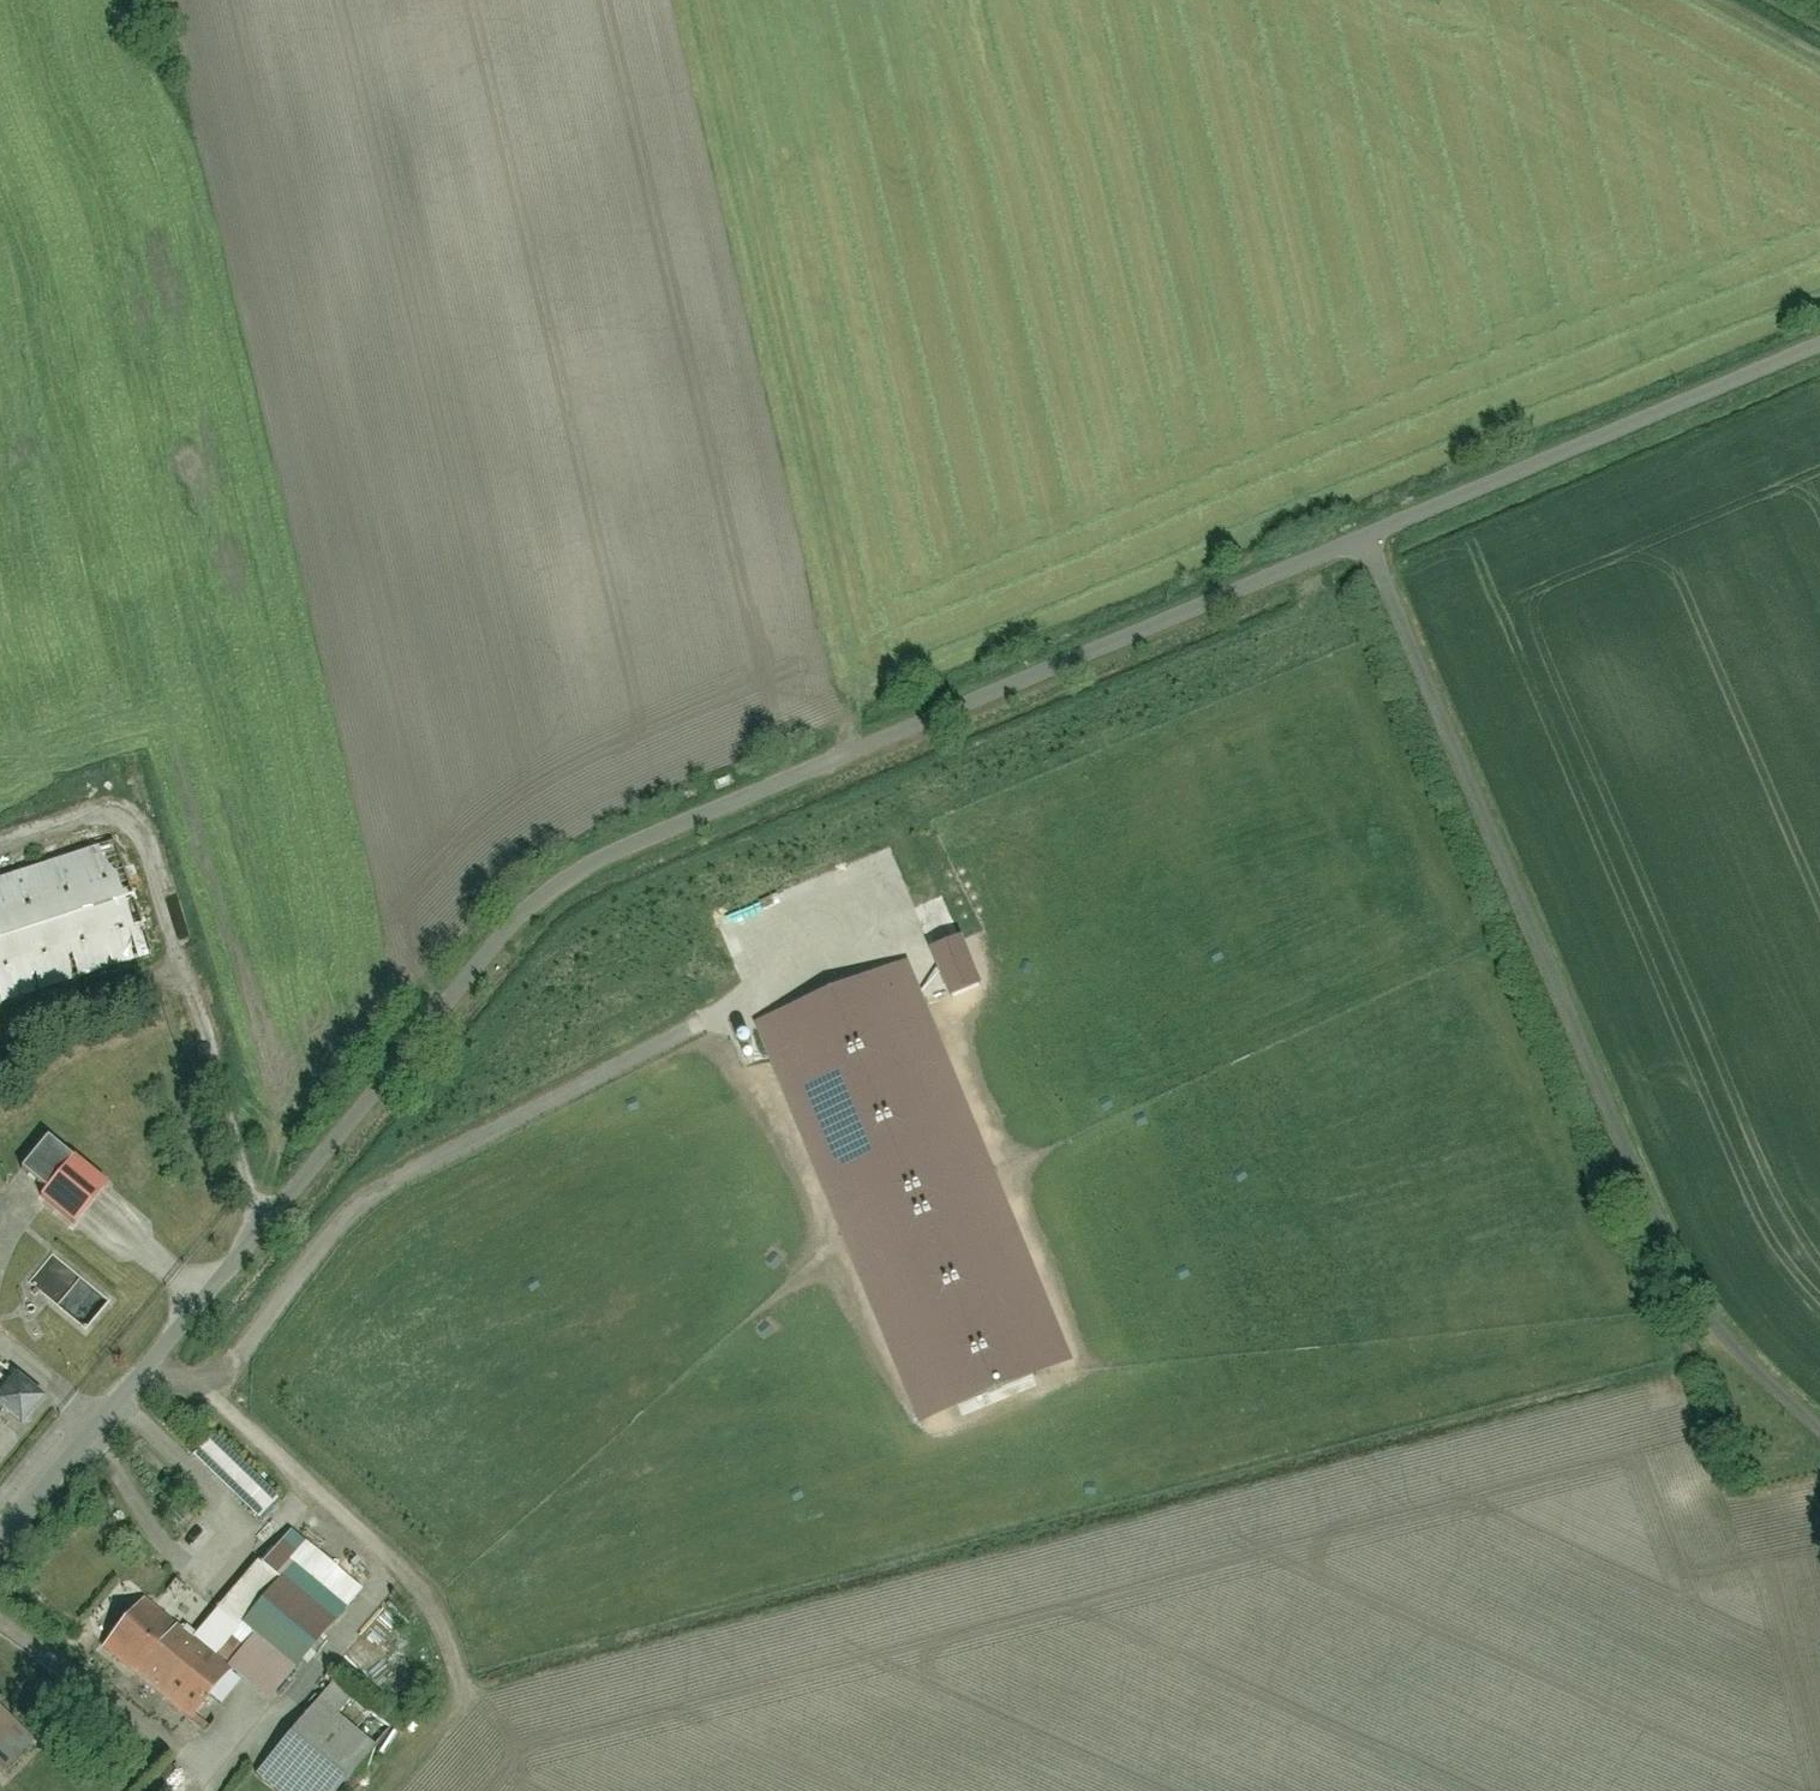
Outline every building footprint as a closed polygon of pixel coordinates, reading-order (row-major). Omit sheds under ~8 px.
[(0,864),(0,996),(160,945),(121,825),(0,864)] [(60,1139),(33,1168),(55,1189),(82,1160),(60,1139)] [(25,1422),(40,1404),(14,1383),(0,1400),(0,1402),(25,1422)] [(272,1695),(355,1598),(300,1551),(307,1543),(290,1528),(258,1565),(275,1580),(217,1648),(272,1695)] [(221,1673),(135,1605),(104,1645),(189,1713),(221,1673)] [(337,1689),(263,1778),(278,1790),(350,1790),(395,1738),(337,1689)] [(0,1731),(0,1764),(21,1743),(5,1726),(0,1731)]
